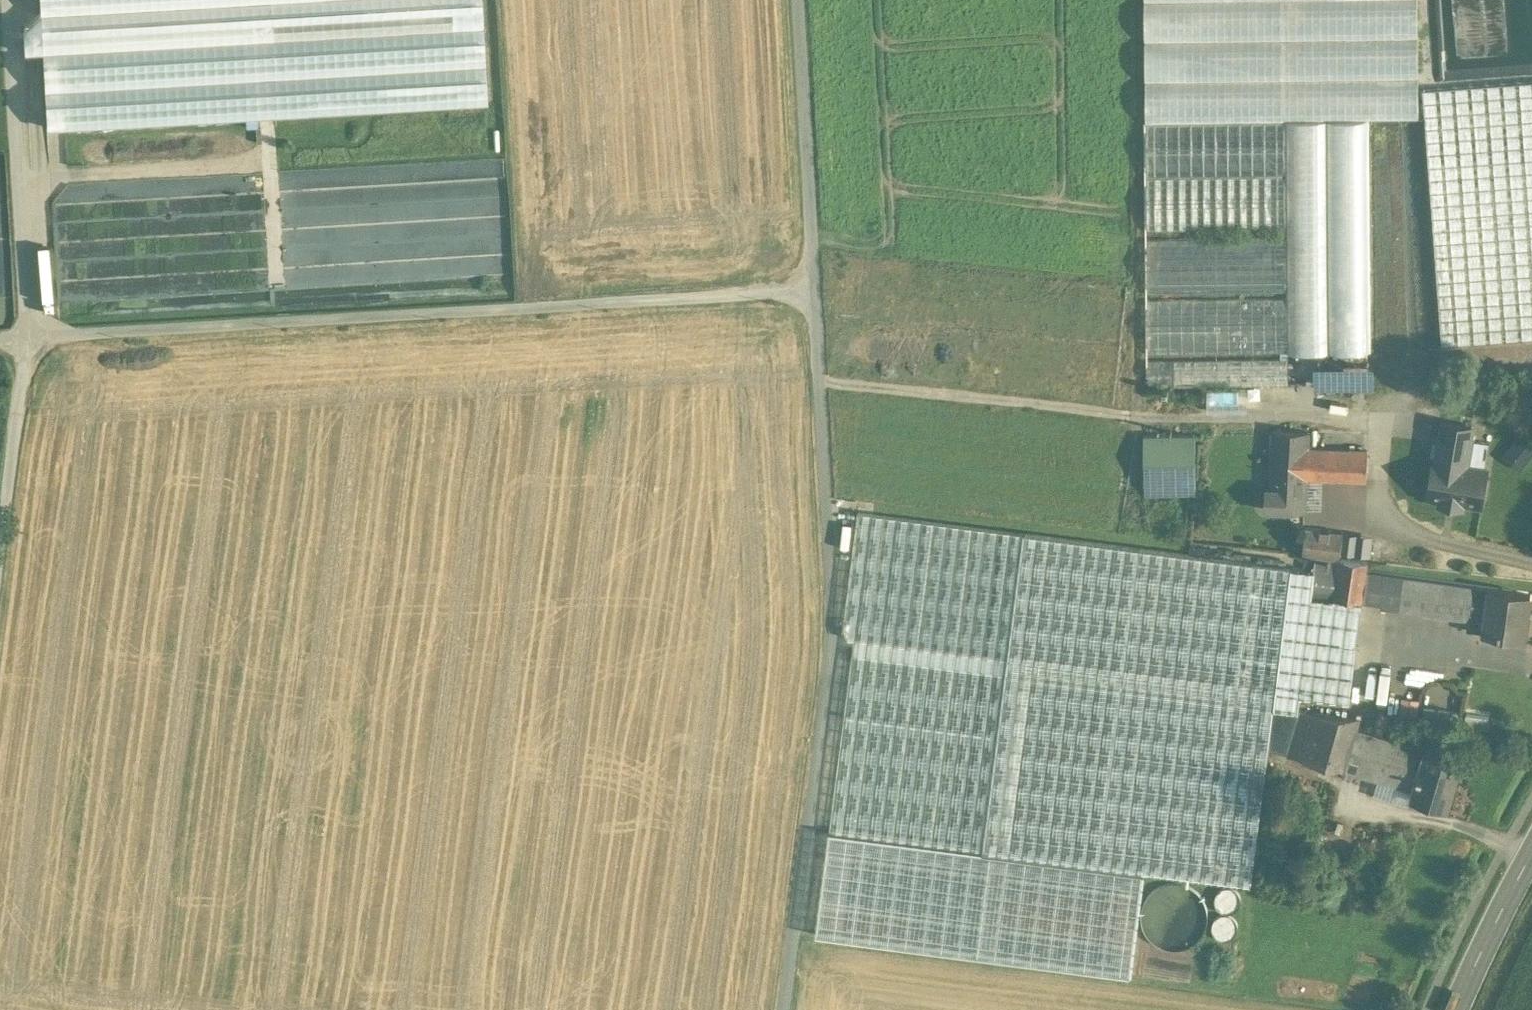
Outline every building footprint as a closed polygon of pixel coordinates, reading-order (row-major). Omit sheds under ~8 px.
[(1146,122),(1286,120),(1370,119),(1416,118),(1415,0),(1144,0),(1146,122)] [(1423,89),(1443,345),(1531,338),(1531,81),(1423,89)] [(1370,119),(1286,120),(1287,172),(1287,175),(1287,230),(1287,239),(1288,293),(1288,297),(1289,354),(1372,353),(1370,119)] [(1146,122),(1146,173),(1287,172),(1286,120),(1146,122)] [(1146,177),(1146,232),(1287,230),(1287,175),(1146,177)] [(342,222),(282,227),(286,285),(311,283),(310,263),(345,261),(342,222)] [(1146,240),(1147,295),(1288,293),(1287,239),(1146,240)] [(1149,356),(1289,354),(1288,297),(1148,300),(1149,356)] [(1289,360),(1175,362),(1176,389),(1289,387),(1289,360)] [(1176,389),(1175,362),(1148,362),(1149,389),(1163,389),(1163,394),(1169,394),(1169,389),(1176,389)] [(1310,385),(1364,386),(1364,363),(1310,362),(1310,385)] [(1254,389),(1213,390),(1214,412),(1254,411),(1254,389)] [(1471,426),(1445,421),(1438,461),(1434,460),(1428,494),(1443,497),(1441,503),(1461,506),(1462,500),(1481,503),(1487,470),(1465,466),(1471,426)] [(1308,433),(1275,432),(1273,473),(1306,475),(1307,449),(1308,433)] [(1519,467),(1531,449),(1531,443),(1516,432),(1501,454),(1519,467)] [(1146,487),(1200,488),(1201,436),(1146,436),(1146,487)] [(1306,475),(1306,478),(1322,479),(1367,481),(1368,451),(1307,449),(1306,475)] [(1306,475),(1273,473),(1272,491),(1266,490),(1265,509),(1304,511),(1306,478),(1306,475)] [(1322,479),(1306,478),(1304,511),(1321,512),(1322,479)] [(1024,533),(858,511),(843,628),(849,637),(854,638),(1008,657),(1024,533)] [(1344,533),(1306,528),(1302,553),(1315,555),(1341,558),(1344,533)] [(1292,567),(1024,533),(1008,657),(983,848),(1251,883),(1274,706),(1292,567)] [(1341,558),(1315,555),(1314,570),(1311,595),(1335,598),(1335,597),(1362,601),(1366,571),(1368,561),(1341,558)] [(1335,598),(1311,595),(1314,570),(1292,567),(1274,706),(1298,709),(1300,693),(1350,700),(1363,601),(1362,601),(1335,597),(1335,598)] [(1474,586),(1366,571),(1362,601),(1363,601),(1381,604),(1380,607),(1469,619),(1474,586)] [(1531,593),(1474,586),(1469,619),(1467,629),(1483,631),(1483,632),(1525,637),(1531,593)] [(1008,657),(854,638),(830,828),(983,848),(1008,657)] [(1508,683),(1531,685),(1531,674),(1509,672),(1508,683)] [(1360,717),(1299,709),(1286,752),(1344,769),(1357,728),(1357,729),(1360,717)] [(1357,729),(1357,728),(1344,769),(1372,778),(1385,737),(1357,729)] [(1425,749),(1385,737),(1372,778),(1413,789),(1411,796),(1447,807),(1456,778),(1458,778),(1464,758),(1426,747),(1425,749)]
